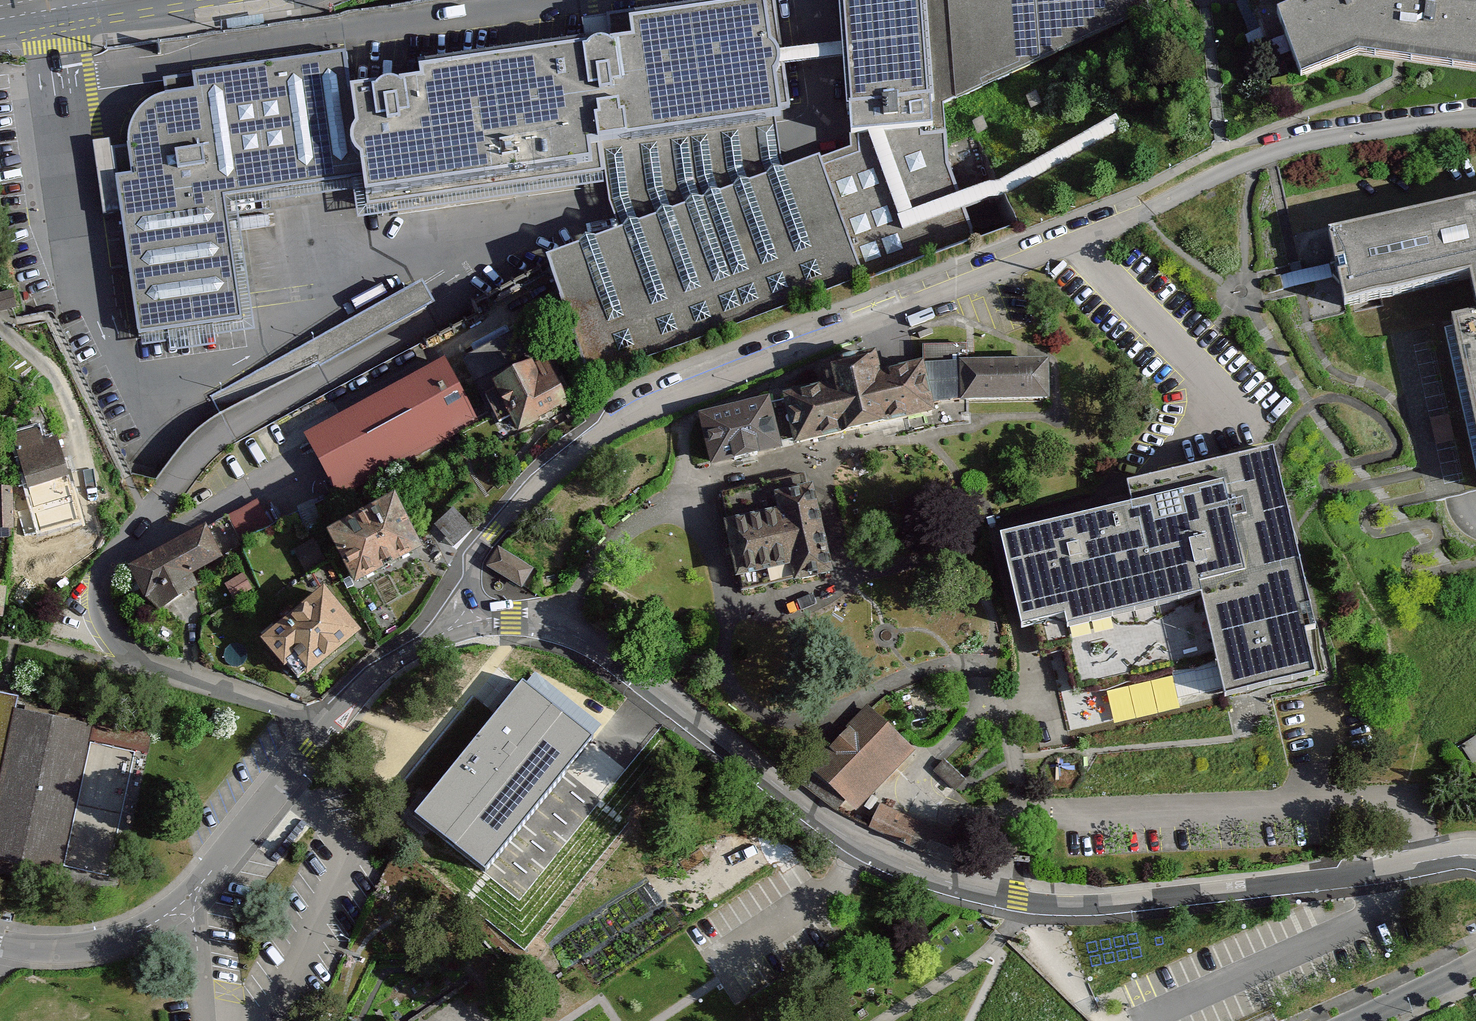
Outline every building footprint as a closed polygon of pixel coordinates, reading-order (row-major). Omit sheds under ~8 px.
[(546,263),(588,375),(976,240),(948,169),(943,104),(1167,0),(842,0),(845,49),(847,63),(852,151),(546,263)] [(1292,36),(1315,92),(1373,65),(1400,69),(1475,82),(1475,0),(1252,0),(1269,45),(1292,36)] [(422,86),(350,96),(362,178),(365,199),(590,168),(587,149),(780,123),(772,70),(771,57),(764,9),(630,28),(633,46),(421,75),(422,86)] [(845,49),(771,57),(772,70),(847,63),(845,49)] [(116,181),(139,337),(241,322),(223,199),(362,178),(350,96),(345,56),(195,78),(196,92),(167,98),(153,102),(141,111),(134,121),(129,132),(127,145),(128,157),(133,179),(116,181)] [(97,142),(103,207),(117,206),(114,173),(129,172),(126,139),(97,142)] [(1329,238),(1337,276),(1344,308),(1469,281),(1475,309),(1475,205),(1329,238)] [(1446,326),(1475,438),(1475,323),(1446,326)] [(574,407),(538,340),(473,374),(508,442),(574,407)] [(790,402),(806,458),(939,427),(970,416),(1049,410),(1046,362),(922,370),(790,402)] [(447,374),(315,445),(343,498),(476,428),(447,374)] [(777,402),(702,418),(714,478),(790,462),(777,402)] [(66,440),(21,453),(41,517),(86,504),(66,440)] [(1132,513),(1000,543),(1022,635),(1064,627),(1065,636),(1200,605),(1224,706),(1316,686),(1305,640),(1315,639),(1271,459),(1129,489),(1132,513)] [(815,481),(724,500),(745,597),(836,578),(815,481)] [(0,486),(1,527),(15,527),(14,485),(0,486)] [(456,543),(475,527),(455,504),(436,521),(456,543)] [(427,572),(398,515),(336,546),(365,604),(427,572)] [(209,535),(133,570),(155,618),(231,582),(209,535)] [(489,564),(525,585),(537,565),(501,543),(489,564)] [(0,593),(0,617),(3,618),(10,595),(0,593)] [(370,645),(326,598),(267,652),(311,699),(370,645)] [(532,662),(412,816),(486,873),(606,719),(532,662)] [(1199,688),(1216,676),(1207,664),(1191,676),(1199,688)] [(0,697),(0,789),(6,790),(26,703),(0,697)] [(916,758),(868,708),(807,770),(856,816),(916,758)] [(24,716),(0,848),(0,867),(71,880),(98,729),(24,716)] [(1475,762),(1475,739),(1463,747),(1473,763),(1475,762)] [(962,870),(972,845),(877,804),(868,829),(962,870)]
